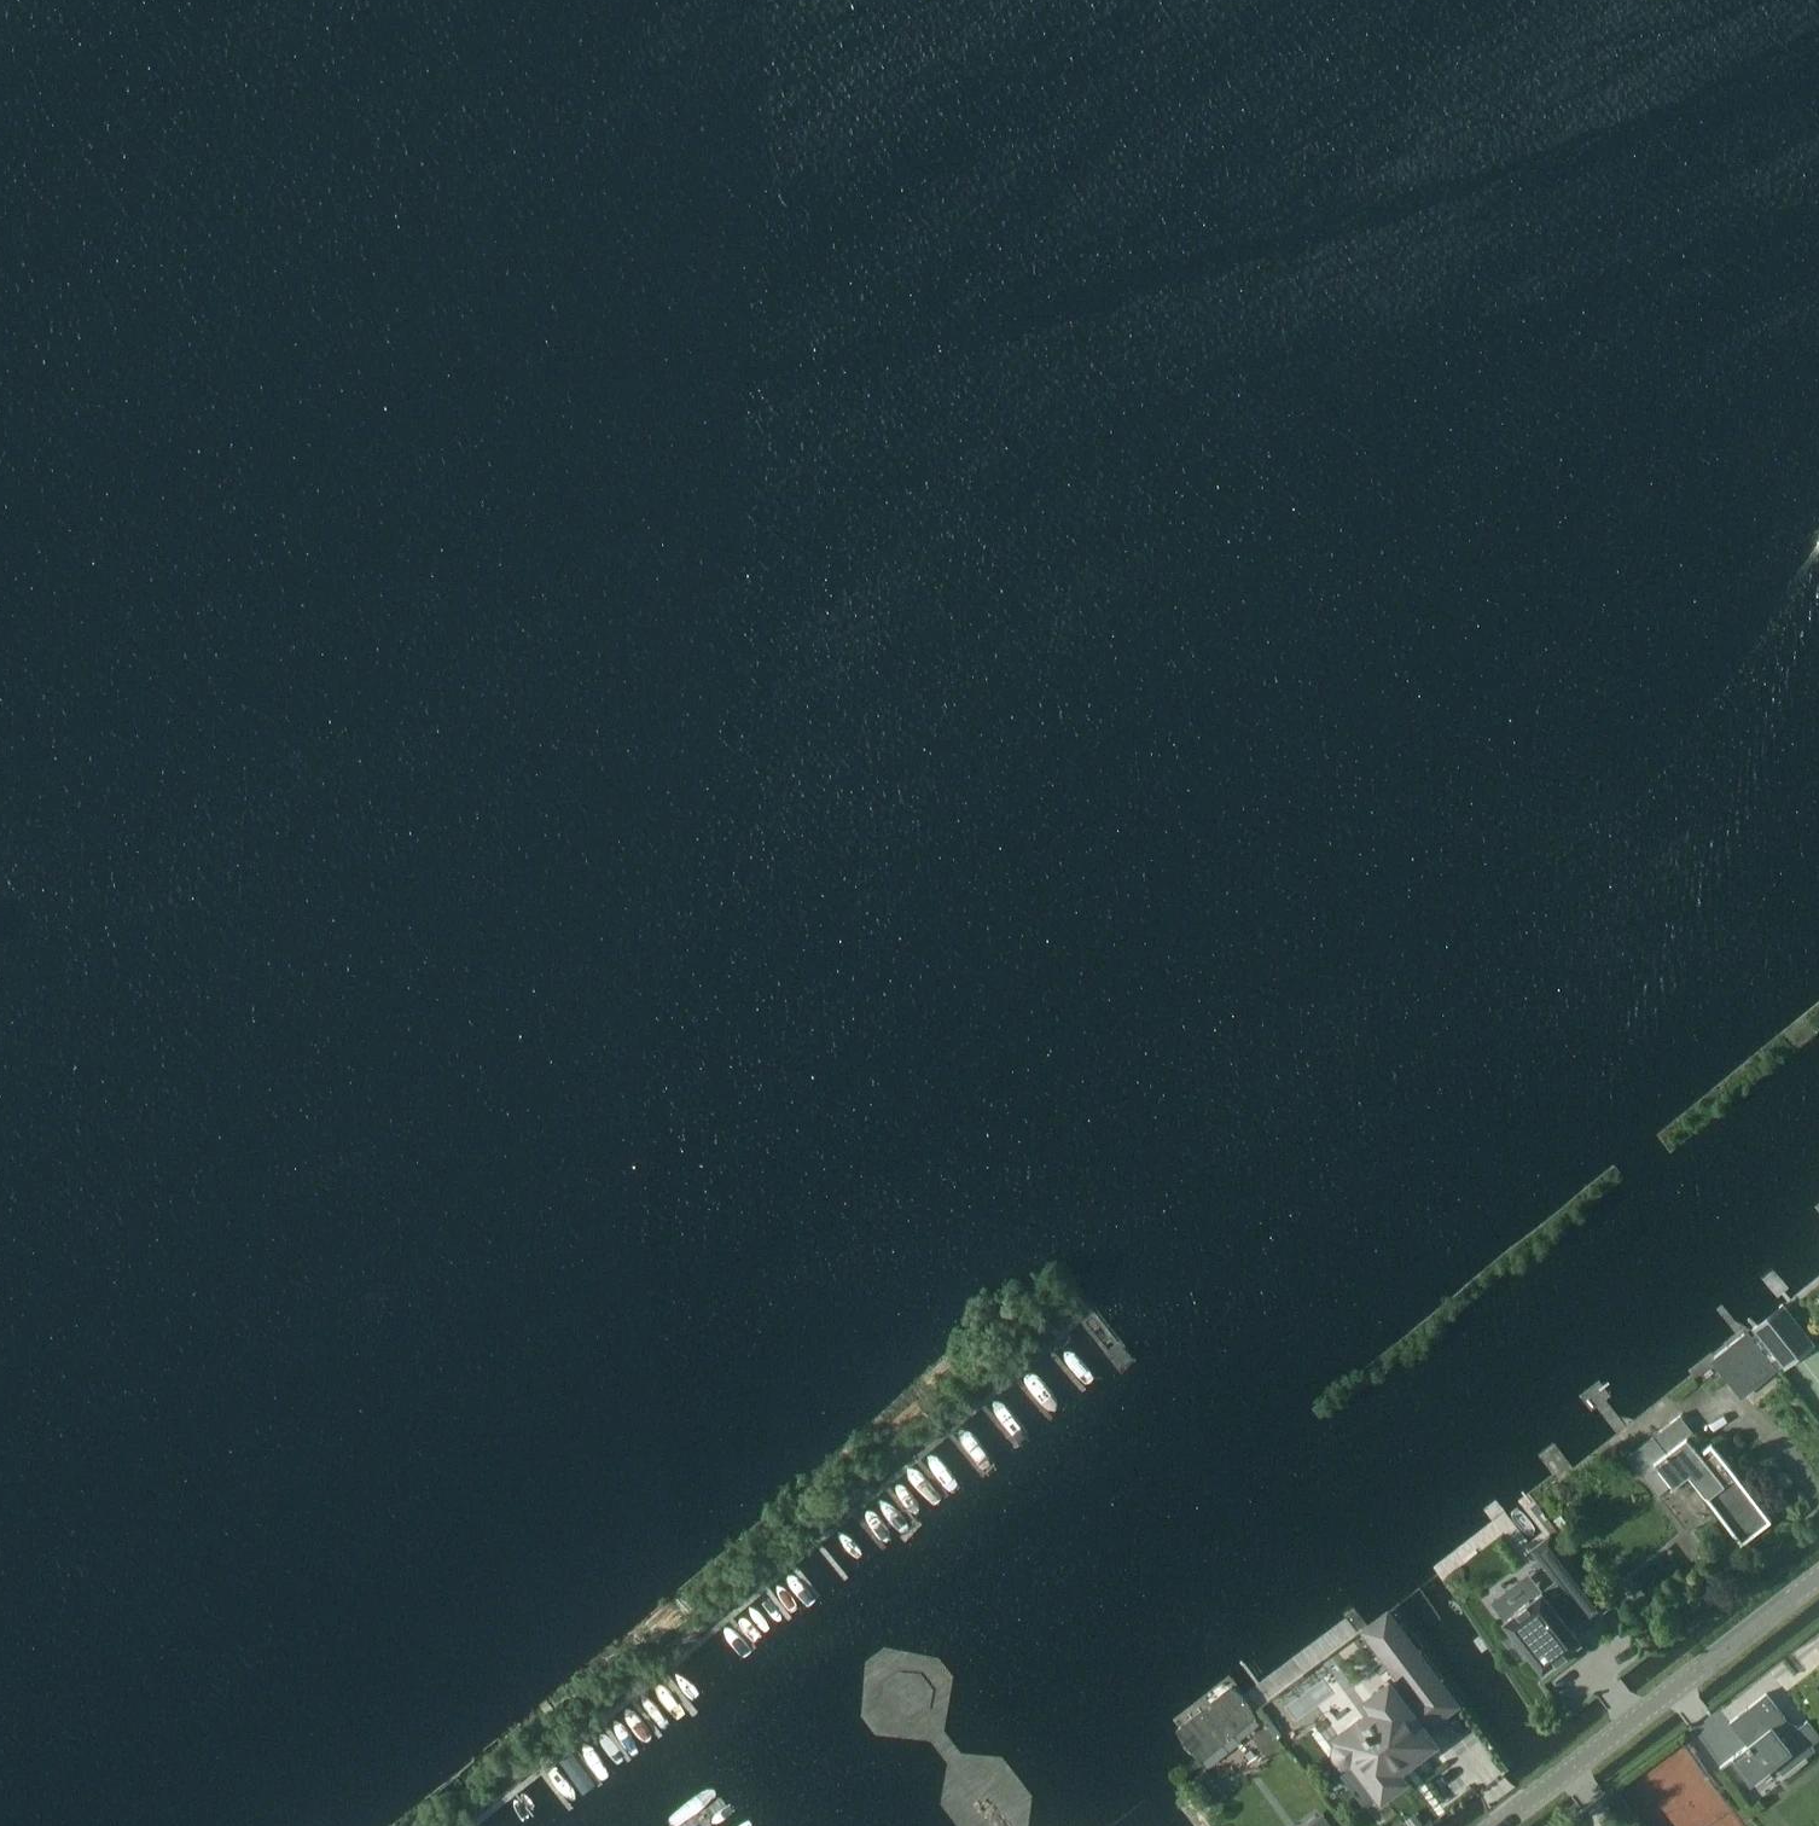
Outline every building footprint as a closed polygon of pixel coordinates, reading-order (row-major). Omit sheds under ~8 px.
[(1813,1343),(1782,1305),(1753,1328),(1785,1366),(1813,1343)] [(1714,1356),(1745,1394),(1775,1370),(1744,1331),(1714,1356)] [(1742,1542),(1772,1519),(1712,1442),(1700,1451),(1688,1436),(1667,1452),(1654,1435),(1628,1455),(1658,1493),(1672,1483),(1675,1487),(1690,1475),(1742,1542)] [(1550,1534),(1533,1547),(1558,1579),(1575,1566),(1550,1534)] [(1589,1620),(1607,1606),(1587,1581),(1570,1595),(1556,1605),(1543,1588),(1531,1597),(1530,1596),(1516,1607),(1517,1608),(1505,1618),(1519,1636),(1514,1639),(1525,1653),(1529,1649),(1544,1667),(1555,1658),(1556,1660),(1571,1648),(1570,1647),(1582,1638),(1568,1620),(1581,1610),(1589,1620)] [(1433,1741),(1434,1740),(1424,1728),(1456,1704),(1388,1613),(1366,1629),(1395,1668),(1398,1666),(1420,1695),(1407,1705),(1390,1682),(1369,1698),(1377,1708),(1360,1720),(1359,1719),(1339,1734),(1340,1735),(1340,1736),(1342,1738),(1340,1740),(1339,1741),(1338,1743),(1338,1747),(1338,1750),(1339,1752),(1340,1753),(1342,1755),(1343,1756),(1345,1756),(1346,1756),(1348,1757),(1350,1756),(1352,1756),(1354,1755),(1383,1794),(1404,1778),(1397,1768),(1400,1766),(1401,1767),(1410,1759),(1413,1756),(1414,1757),(1434,1742),(1433,1741)] [(1818,1736),(1818,1734),(1807,1719),(1798,1726),(1793,1720),(1790,1722),(1767,1692),(1736,1717),(1754,1739),(1733,1755),(1751,1778),(1774,1760),(1784,1771),(1814,1747),(1811,1743),(1818,1736)] [(1324,1811),(1304,1825),(1335,1825),(1324,1811)]
